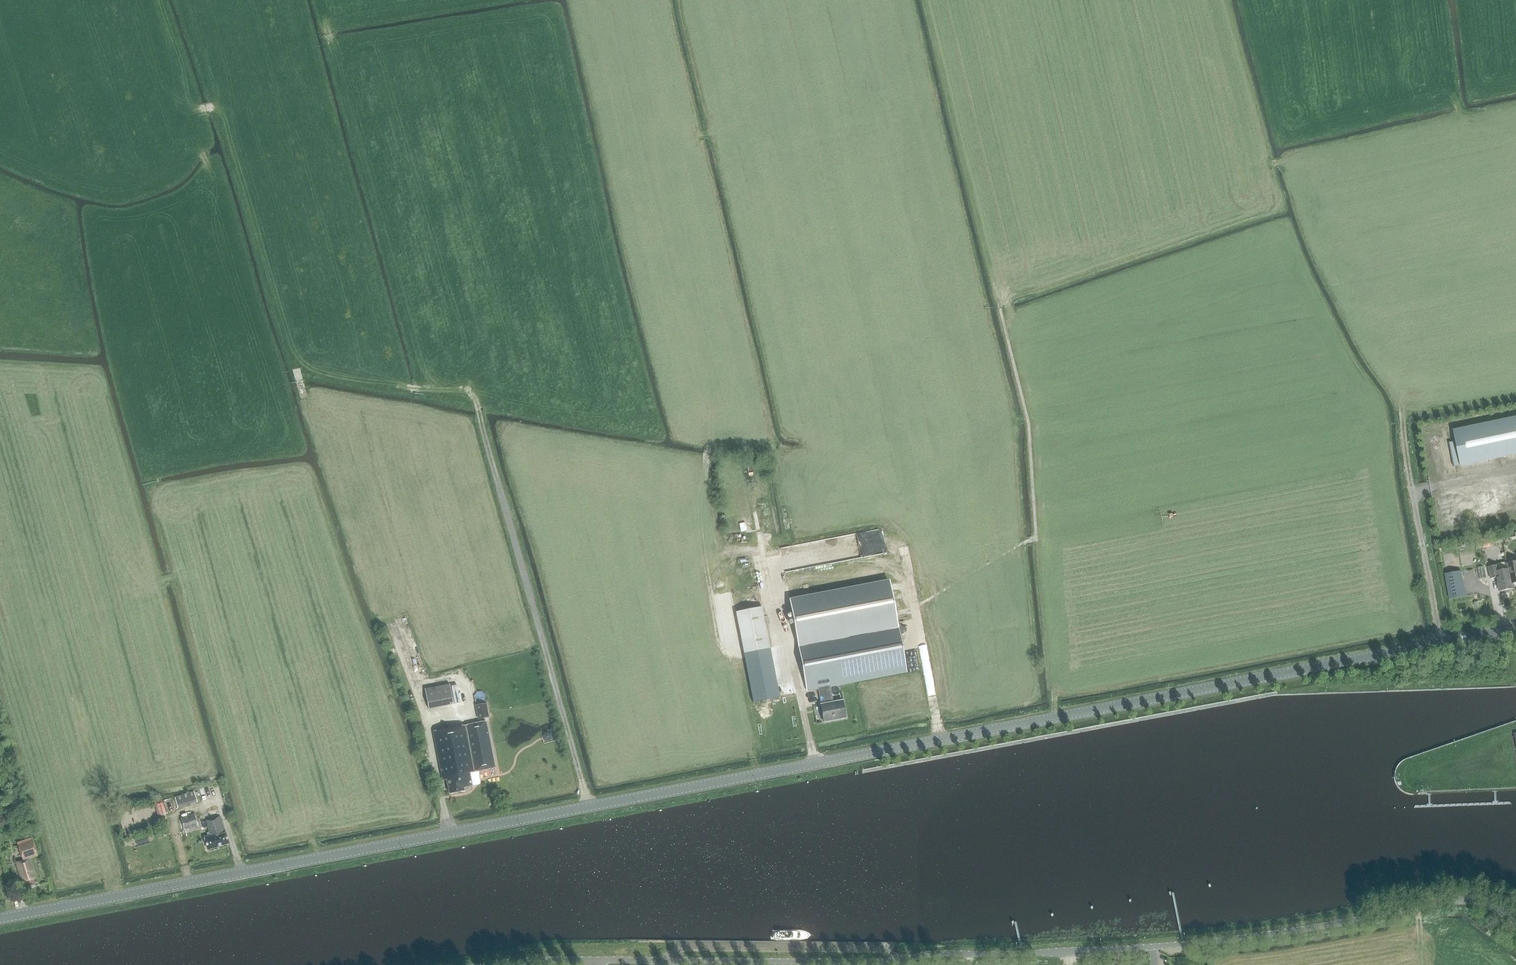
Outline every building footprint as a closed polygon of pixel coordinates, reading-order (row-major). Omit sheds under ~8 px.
[(1451,431),(1458,467),(1497,459),(1515,455),(1515,418),(1490,423),(1451,431)] [(1507,570),(1508,570),(1509,576),(1511,575),(1512,585),(1515,584),(1515,562),(1506,564),(1507,570)] [(1513,589),(1512,585),(1511,575),(1509,576),(1508,570),(1507,570),(1498,571),(1497,565),(1488,567),(1490,579),(1497,578),(1499,592),(1513,589)] [(1449,599),(1465,596),(1461,571),(1444,574),(1449,599)] [(789,599),(805,691),(817,689),(830,687),(906,673),(889,581),(789,599)] [(761,607),(735,611),(743,653),(769,648),(761,607)] [(775,658),(754,662),(759,691),(780,687),(775,658)] [(449,684),(424,689),(428,709),(453,704),(449,684)] [(799,715),(796,686),(769,689),(773,718),(799,715)] [(830,687),(817,689),(820,705),(823,722),(845,718),(842,701),(832,703),(830,687)] [(479,718),(490,717),(489,702),(478,704),(479,718)] [(779,730),(798,729),(798,717),(779,718),(779,730)] [(469,773),(495,769),(486,722),(433,732),(442,781),(447,780),(449,795),(464,792),(463,788),(472,787),(469,773)] [(194,791),(174,797),(177,808),(197,802),(194,791)] [(163,800),(157,802),(162,816),(168,813),(163,800)] [(195,816),(181,821),(184,831),(198,827),(195,816)] [(229,844),(226,833),(220,816),(206,820),(209,832),(207,833),(207,835),(204,836),(208,850),(229,844)] [(31,837),(16,842),(22,860),(30,858),(30,852),(36,850),(31,837)] [(33,879),(36,878),(30,859),(16,863),(21,881),(24,880),(26,885),(34,883),(33,879)]
